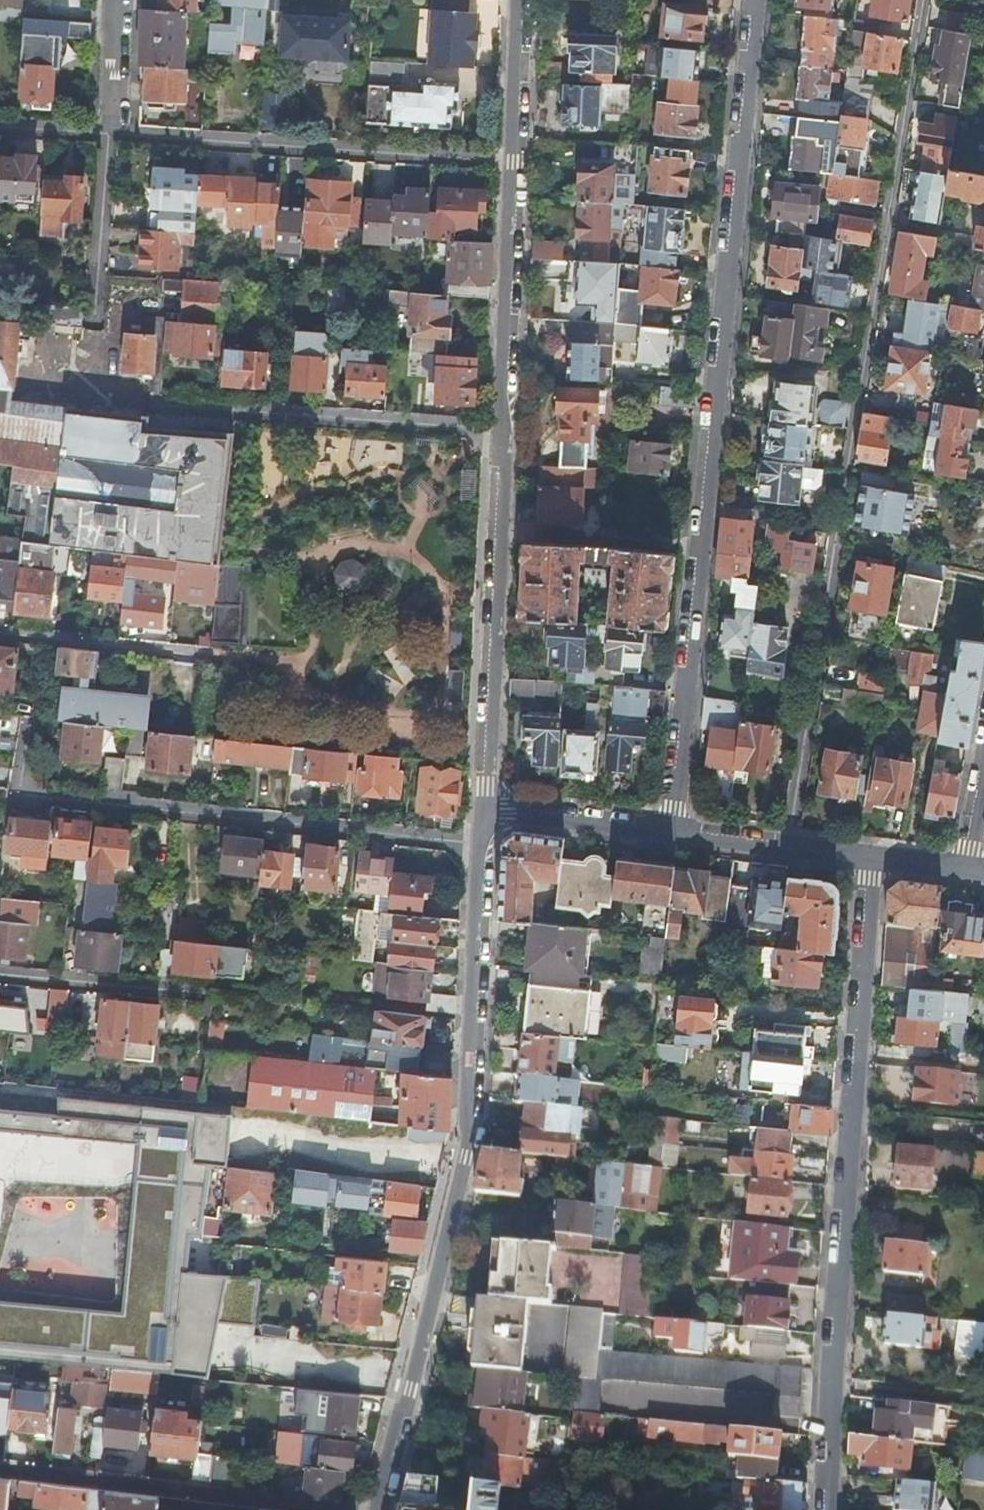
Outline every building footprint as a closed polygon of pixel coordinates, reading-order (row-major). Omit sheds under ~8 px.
[(158,7),(185,9),(196,9),(196,0),(158,0),(158,7)] [(267,14),(267,6),(267,5),(267,0),(210,0),(210,1),(232,3),(231,19),(209,17),(207,50),(231,51),(232,41),(265,44),(267,14)] [(472,65),(474,48),(476,48),(478,28),(475,28),(476,10),(466,10),(467,0),(431,0),(431,7),(427,57),(427,62),(472,65)] [(699,49),(702,21),(704,22),(705,7),(704,6),(704,0),(680,0),(680,3),(664,2),(660,45),(699,49)] [(805,14),(833,17),(834,0),(796,0),(795,7),(805,7),(805,14)] [(855,19),(857,0),(844,0),(841,18),(855,19)] [(910,0),(874,0),(872,14),(907,19),(910,0)] [(140,5),(138,63),(145,63),(183,66),(185,9),(158,7),(140,5)] [(350,17),(282,12),(279,54),(308,56),(308,62),(316,67),(338,69),(346,65),(350,17)] [(802,48),(801,64),(832,67),(837,17),(833,17),(805,14),(801,48),(802,48)] [(947,14),(945,29),(946,29),(971,34),(972,32),(974,18),(947,14)] [(59,34),(90,36),(90,20),(24,16),(23,32),(59,34)] [(898,71),(902,42),(903,36),(902,36),(860,29),(853,28),(849,63),(865,66),(898,71)] [(938,104),(959,107),(969,45),(971,34),(946,29),(945,29),(942,46),(936,45),(931,75),(941,77),(937,103),(938,104)] [(584,79),(616,80),(632,81),(632,73),(632,71),(612,70),(614,34),(570,31),(570,47),(573,48),(572,69),(584,69),(584,79)] [(21,50),(20,63),(23,63),(21,95),(34,96),(34,103),(34,105),(35,106),(49,107),(50,97),(53,65),(58,66),(59,34),(23,32),(21,50)] [(657,75),(697,79),(700,49),(699,49),(660,45),(657,75)] [(403,60),(369,59),(365,120),(451,126),(452,106),(457,106),(458,79),(430,77),(430,75),(427,75),(427,77),(419,77),(418,86),(402,85),(403,60)] [(145,81),(138,81),(138,98),(144,98),(159,99),(158,107),(175,108),(175,100),(182,100),(183,100),(185,66),(183,66),(145,63),(145,81)] [(863,78),(865,66),(849,63),(848,68),(847,76),(859,78),(863,78)] [(801,64),(800,64),(797,98),(830,101),(833,67),(832,67),(801,64)] [(632,81),(631,93),(644,94),(645,74),(632,73),(632,81)] [(842,114),(868,118),(871,94),(873,80),(863,78),(859,78),(847,76),(845,90),(842,110),(842,114)] [(603,126),(603,140),(628,141),(631,93),(632,81),(616,80),(613,121),(603,126)] [(597,122),(599,86),(564,85),(563,120),(597,122)] [(667,130),(694,132),(696,102),(659,99),(656,128),(667,130)] [(841,121),(842,114),(842,110),(826,108),(825,119),(841,121)] [(928,141),(923,170),(939,172),(947,174),(948,166),(951,153),(953,138),(956,119),(957,116),(935,113),(933,123),(921,122),(919,139),(928,141)] [(833,173),(859,176),(868,118),(842,114),(841,121),(839,133),(833,173)] [(806,129),(839,133),(841,121),(825,119),(807,117),(806,129)] [(967,121),(956,119),(953,138),(964,140),(967,121)] [(666,145),(692,148),(694,132),(667,130),(666,145)] [(790,167),(822,171),(826,137),(794,133),(790,167)] [(638,142),(637,159),(653,160),(650,189),(684,193),(687,158),(658,155),(658,145),(638,142)] [(0,155),(0,195),(13,196),(14,187),(33,188),(36,152),(16,151),(16,156),(0,155)] [(951,153),(948,166),(951,166),(971,170),(973,157),(951,153)] [(609,201),(622,202),(634,203),(634,202),(635,193),(628,192),(628,194),(612,193),(613,163),(580,161),(579,199),(609,200),(609,201)] [(173,213),(172,229),(194,230),(195,216),(196,199),(198,174),(184,172),(183,167),(154,165),(152,204),(174,206),(174,214),(173,213)] [(951,166),(946,189),(961,192),(963,195),(982,199),(983,197),(983,172),(971,170),(951,166)] [(923,170),(917,169),(909,216),(939,221),(947,174),(939,172),(923,170)] [(875,201),(879,179),(859,176),(833,173),(831,172),(829,195),(875,201)] [(43,179),(39,231),(62,232),(63,216),(80,218),(83,175),(66,173),(65,181),(43,179)] [(255,176),(198,174),(196,199),(228,201),(227,221),(244,222),(252,223),(252,218),(255,180),(255,176)] [(255,176),(255,180),(252,218),(265,219),(263,244),(275,245),(277,215),(278,204),(279,183),(261,182),(262,176),(255,176)] [(351,180),(308,177),(305,219),(302,218),(300,238),(303,238),(303,243),(326,245),(333,235),(346,236),(347,222),(356,222),(358,196),(350,196),(351,180)] [(777,231),(803,234),(805,219),(816,220),(820,188),(777,183),(774,216),(778,216),(777,231)] [(429,211),(430,187),(403,186),(403,193),(393,193),(393,196),(393,199),(390,229),(427,232),(429,211)] [(482,207),(483,189),(440,187),(439,212),(429,211),(427,232),(427,235),(451,237),(452,226),(475,227),(477,207),(482,207)] [(609,200),(579,199),(577,236),(608,237),(609,201),(609,200)] [(647,224),(649,204),(642,203),(640,224),(647,224)] [(275,245),(274,251),(299,253),(300,238),(302,218),(303,205),(278,204),(277,215),(275,245)] [(644,263),(673,267),(675,247),(679,247),(683,207),(649,204),(647,224),(644,263)] [(867,243),(871,218),(841,213),(837,238),(842,239),(867,243)] [(939,221),(909,216),(907,231),(936,236),(939,221)] [(977,226),(975,235),(973,246),(983,248),(983,227),(977,226)] [(172,229),(142,227),(139,264),(176,266),(178,241),(193,242),(194,230),(172,229)] [(936,236),(907,231),(902,230),(892,293),(925,298),(928,281),(918,279),(923,251),(933,253),(936,239),(936,236)] [(956,232),(954,242),(973,246),(975,235),(956,232)] [(801,265),(817,268),(821,236),(806,234),(803,251),(801,265)] [(838,271),(842,239),(837,238),(824,236),(820,268),(838,271)] [(446,292),(488,296),(491,239),(451,237),(448,277),(426,275),(425,289),(446,291),(446,292)] [(531,239),(530,256),(563,258),(564,241),(531,239)] [(769,284),(798,288),(801,265),(803,251),(774,246),(769,284)] [(566,318),(572,318),(596,320),(597,303),(577,302),(580,259),(570,258),(566,318)] [(597,303),(596,320),(614,321),(615,303),(616,303),(617,288),(618,285),(620,261),(608,260),(580,259),(577,302),(597,303)] [(615,303),(614,321),(641,324),(643,300),(674,303),(677,267),(673,267),(644,263),(642,263),(640,287),(618,285),(617,288),(616,303),(615,303)] [(360,284),(361,268),(351,268),(351,273),(347,272),(346,283),(360,284)] [(847,304),(852,273),(838,271),(820,268),(817,268),(813,300),(847,304)] [(228,279),(164,275),(163,286),(183,288),(181,318),(224,321),(228,279)] [(346,283),(329,281),(327,313),(343,314),(346,283)] [(424,350),(446,351),(448,313),(444,312),(446,292),(446,291),(425,289),(423,289),(390,286),(389,302),(413,304),(409,349),(424,350)] [(895,328),(892,344),(932,349),(943,351),(946,336),(935,334),(940,303),(910,298),(904,329),(895,328)] [(766,316),(793,319),(795,303),(768,300),(766,316)] [(952,302),(948,325),(976,330),(980,312),(983,313),(983,307),(980,307),(952,302)] [(37,303),(36,322),(81,325),(82,307),(37,303)] [(826,324),(829,308),(796,304),(795,303),(793,319),(790,353),(822,359),(824,346),(811,344),(814,322),(826,324)] [(789,356),(790,353),(793,319),(766,316),(763,336),(753,335),(751,350),(762,352),(762,353),(789,356)] [(150,369),(149,386),(149,390),(153,390),(153,392),(160,392),(163,346),(166,318),(154,317),(153,333),(150,369)] [(181,318),(166,317),(166,318),(163,346),(175,347),(175,351),(212,354),(212,350),(222,351),(222,348),(224,321),(181,318)] [(568,340),(566,376),(602,379),(603,366),(610,366),(611,359),(614,321),(596,320),(572,318),(570,340),(568,340)] [(0,319),(0,462),(13,463),(6,512),(24,514),(21,537),(21,538),(54,542),(57,542),(93,546),(105,548),(115,549),(128,551),(177,556),(217,561),(232,431),(228,431),(147,426),(148,414),(12,398),(17,336),(30,337),(31,321),(0,319)] [(641,324),(614,321),(611,359),(667,365),(672,327),(641,324)] [(150,369),(153,333),(126,331),(123,367),(150,369)] [(295,344),(294,352),(314,354),(314,346),(295,344)] [(347,391),(384,393),(386,364),(375,363),(376,354),(363,353),(363,345),(341,344),(339,370),(348,371),(347,391)] [(932,349),(892,344),(886,385),(925,391),(932,349)] [(266,351),(222,348),(222,351),(220,381),(264,385),(266,351)] [(475,366),(475,354),(446,351),(424,350),(423,363),(427,366),(429,366),(436,367),(435,379),(434,399),(472,402),(475,366)] [(290,379),(292,352),(286,352),(284,379),(290,379)] [(294,352),(292,352),(290,379),(290,386),(324,388),(327,355),(314,354),(294,352)] [(781,418),(811,421),(816,386),(777,381),(774,417),(781,418)] [(658,402),(694,406),(695,388),(660,384),(658,402)] [(583,465),(590,465),(593,418),(594,418),(595,409),(599,409),(599,403),(596,402),(596,388),(558,385),(556,408),(560,408),(557,463),(583,465)] [(821,422),(843,425),(846,401),(825,399),(821,401),(820,403),(819,403),(816,422),(821,422)] [(931,421),(928,435),(963,441),(966,427),(974,428),(977,408),(947,402),(944,423),(931,421)] [(874,412),(863,410),(855,457),(886,463),(891,432),(894,415),(874,412)] [(773,462),(801,465),(801,464),(802,455),(809,456),(813,421),(811,421),(781,418),(781,422),(771,421),(770,434),(764,433),(762,449),(768,450),(767,452),(774,453),(773,462)] [(841,440),(843,425),(821,422),(819,437),(841,440)] [(963,441),(928,435),(926,447),(939,450),(936,464),(923,462),(922,469),(965,477),(969,457),(961,455),(963,441)] [(632,438),(629,469),(666,473),(669,442),(632,438)] [(799,485),(801,465),(773,462),(767,461),(763,461),(760,495),(797,500),(799,485)] [(557,463),(539,462),(538,519),(581,521),(583,465),(557,463)] [(823,468),(801,465),(799,485),(816,487),(821,484),(823,468)] [(863,470),(854,523),(908,533),(915,494),(930,497),(932,483),(863,470)] [(722,516),(719,550),(749,554),(753,519),(722,516)] [(648,533),(601,528),(600,543),(647,548),(648,533)] [(13,608),(21,538),(21,537),(0,535),(0,606),(13,608)] [(21,538),(13,608),(48,612),(53,571),(51,571),(54,542),(21,538)] [(582,557),(596,558),(598,543),(548,541),(524,539),(520,617),(569,620),(575,620),(576,601),(573,601),(574,583),(572,582),(573,573),(575,572),(576,563),(582,557)] [(793,568),(810,571),(815,544),(785,539),(781,566),(793,568)] [(609,603),(607,622),(610,623),(624,624),(663,628),(671,551),(598,543),(596,558),(610,559),(616,565),(615,575),(618,576),(617,586),(613,586),(612,603),(609,603)] [(88,587),(87,593),(122,597),(123,591),(128,551),(115,549),(105,548),(93,546),(88,587)] [(735,604),(754,606),(758,580),(760,563),(761,555),(749,554),(719,550),(716,573),(732,575),(731,588),(737,589),(735,604)] [(122,597),(119,620),(159,625),(162,596),(133,592),(136,574),(175,578),(175,576),(177,556),(128,551),(123,591),(122,597)] [(177,556),(175,576),(173,597),(213,601),(217,561),(177,556)] [(908,556),(896,621),(919,625),(933,628),(947,565),(908,556)] [(354,558),(340,560),(333,572),(335,585),(346,593),(360,591),(368,579),(365,566),(354,558)] [(859,560),(851,605),(884,611),(892,566),(859,560)] [(213,601),(209,639),(231,641),(235,604),(240,605),(245,564),(219,561),(215,601),(213,601)] [(760,563),(758,580),(791,586),(793,568),(781,566),(760,563)] [(593,591),(595,570),(585,569),(583,590),(593,591)] [(604,570),(595,570),(593,591),(603,592),(604,570)] [(235,604),(231,641),(236,642),(240,605),(235,604)] [(752,621),(753,616),(724,613),(719,645),(734,647),(742,649),(741,655),(748,656),(748,650),(752,621)] [(581,661),(584,620),(575,620),(569,620),(568,624),(549,623),(549,625),(548,641),(548,643),(550,643),(549,662),(568,664),(567,681),(581,682),(593,683),(594,664),(594,661),(581,661)] [(607,622),(597,621),(596,639),(608,640),(610,623),(607,622)] [(748,656),(746,666),(781,671),(785,647),(784,646),(787,626),(752,621),(748,650),(748,656)] [(610,623),(608,640),(606,665),(594,664),(593,683),(615,685),(623,685),(624,672),(619,672),(612,671),(612,665),(619,666),(636,668),(638,649),(639,649),(639,647),(643,647),(644,630),(624,628),(624,624),(610,623)] [(933,628),(919,625),(918,631),(932,633),(933,628)] [(939,733),(938,740),(966,745),(967,745),(983,646),(983,641),(956,637),(953,654),(959,655),(956,669),(951,668),(950,670),(947,687),(939,733)] [(59,644),(58,644),(56,669),(74,671),(72,687),(69,707),(68,718),(56,716),(56,718),(66,719),(101,723),(128,726),(145,728),(146,728),(146,727),(135,725),(136,714),(138,695),(139,686),(93,683),(98,649),(59,644)] [(0,645),(0,691),(10,693),(15,647),(0,645)] [(890,658),(888,666),(912,669),(910,679),(926,681),(924,690),(926,690),(924,702),(921,720),(919,729),(939,733),(947,687),(950,670),(951,668),(953,655),(892,646),(890,658)] [(462,671),(448,670),(447,702),(461,702),(462,671)] [(859,671),(856,688),(883,693),(886,676),(859,671)] [(561,695),(562,681),(510,677),(509,696),(534,698),(534,693),(561,695)] [(615,685),(593,683),(581,682),(580,692),(592,694),(591,711),(612,713),(614,698),(615,685)] [(623,685),(615,685),(614,698),(639,701),(638,711),(640,714),(662,716),(665,688),(623,685)] [(883,693),(856,688),(853,702),(881,707),(883,695),(883,693)] [(740,720),(741,710),(740,710),(741,700),(704,695),(701,726),(731,730),(732,719),(739,720),(740,720)] [(558,733),(559,717),(543,716),(526,715),(524,715),(523,734),(535,735),(533,760),(556,762),(557,751),(558,733)] [(101,723),(66,719),(62,751),(97,755),(101,723)] [(774,725),(740,720),(739,720),(732,764),(767,769),(774,725)] [(625,723),(611,722),(607,766),(629,768),(632,743),(644,744),(646,725),(643,725),(625,723)] [(128,726),(125,752),(142,754),(145,728),(128,726)] [(187,771),(192,733),(151,728),(147,766),(187,771)] [(565,733),(558,733),(557,751),(564,751),(563,772),(584,774),(584,769),(594,770),(597,733),(566,730),(565,733)] [(290,765),(292,743),(215,735),(213,754),(223,755),(223,757),(290,765)] [(354,778),(357,750),(292,743),(290,765),(289,771),(354,778)] [(866,793),(869,775),(857,772),(860,753),(827,747),(820,789),(841,793),(841,792),(853,794),(854,791),(866,793)] [(880,748),(874,747),(871,763),(869,775),(866,793),(865,795),(871,796),(871,797),(905,804),(912,761),(884,755),(886,750),(880,748)] [(395,770),(396,755),(366,751),(364,766),(360,766),(358,787),(397,792),(398,791),(400,771),(395,770)] [(104,785),(121,787),(124,757),(107,755),(104,785)] [(935,757),(932,770),(942,772),(945,759),(935,757)] [(457,780),(459,769),(421,765),(416,808),(454,812),(455,800),(457,800),(459,781),(457,780)] [(925,810),(954,815),(961,775),(942,772),(932,770),(925,810)] [(47,850),(51,819),(10,815),(7,847),(36,850),(47,852),(47,850)] [(56,820),(51,819),(47,850),(76,853),(87,855),(88,848),(91,819),(57,815),(56,820)] [(131,828),(97,825),(94,849),(88,848),(87,855),(85,876),(86,876),(110,879),(112,866),(112,861),(128,862),(131,828)] [(497,917),(529,920),(530,920),(532,874),(557,877),(559,858),(562,837),(512,829),(501,839),(497,917)] [(260,871),(263,848),(264,838),(227,834),(223,867),(260,871)] [(307,842),(302,884),(335,888),(340,845),(307,842)] [(260,871),(259,881),(290,884),(293,852),(263,848),(260,871)] [(393,871),(394,857),(374,855),(374,849),(361,849),(357,887),(391,891),(393,871)] [(46,860),(47,852),(36,850),(35,859),(46,860)] [(85,876),(87,855),(76,853),(73,875),(85,876)] [(583,861),(559,858),(557,877),(554,904),(596,909),(597,901),(609,903),(611,893),(613,875),(601,873),(602,863),(602,862),(601,860),(600,858),(599,857),(598,856),(596,855),(595,855),(594,854),(592,854),(590,855),(588,855),(587,856),(586,856),(585,857),(584,858),(584,859),(583,860),(583,861)] [(640,931),(664,934),(664,933),(667,905),(672,869),(672,863),(672,862),(615,855),(613,875),(611,893),(644,897),(640,931)] [(667,905),(664,933),(677,934),(680,907),(700,909),(699,916),(724,919),(729,880),(729,877),(707,874),(707,870),(688,867),(687,871),(672,869),(667,905)] [(434,876),(393,871),(391,891),(389,910),(422,914),(425,890),(433,891),(434,876)] [(820,949),(831,950),(835,892),(824,879),(784,875),(784,879),(780,906),(800,909),(797,946),(820,949)] [(86,876),(81,927),(109,930),(115,880),(110,879),(86,876)] [(729,880),(724,919),(778,925),(780,906),(784,879),(763,877),(763,881),(749,880),(749,883),(729,880)] [(883,924),(883,934),(933,939),(934,933),(936,909),(939,884),(899,879),(887,888),(884,918),(914,921),(913,927),(883,924)] [(0,895),(0,953),(24,955),(27,920),(18,919),(20,897),(0,895)] [(436,916),(422,914),(389,910),(381,909),(358,907),(355,935),(361,935),(376,937),(392,939),(392,940),(433,944),(433,943),(436,916)] [(934,933),(939,934),(938,947),(982,953),(983,942),(983,937),(983,915),(936,909),(934,933)] [(529,968),(579,973),(585,926),(552,923),(530,920),(529,920),(526,968),(529,968)] [(723,924),(722,939),(744,941),(746,927),(723,924)] [(81,927),(76,963),(113,967),(117,931),(109,930),(81,927)] [(777,933),(776,944),(786,945),(787,934),(777,933)] [(883,934),(879,984),(910,986),(928,988),(929,977),(933,939),(883,934)] [(361,935),(355,935),(352,958),(373,961),(373,956),(376,937),(361,935)] [(242,977),(246,946),(176,938),(161,936),(157,973),(172,974),(173,969),(242,977)] [(431,967),(433,944),(392,940),(390,962),(394,963),(394,965),(430,969),(430,968),(431,967)] [(640,942),(638,966),(654,967),(655,943),(640,942)] [(786,945),(776,944),(774,961),(772,961),(770,979),(816,984),(820,949),(797,946),(786,945)] [(312,967),(314,953),(305,952),(303,967),(312,967)] [(453,1010),(454,994),(428,991),(430,969),(394,965),(383,963),(380,990),(391,991),(391,994),(426,998),(425,1007),(453,1010)] [(312,967),(303,967),(302,976),(311,977),(312,967)] [(528,983),(588,989),(590,974),(579,973),(529,968),(528,983)] [(929,977),(928,988),(951,990),(952,979),(929,977)] [(65,986),(50,985),(33,983),(30,1012),(36,1018),(47,1019),(46,1031),(61,1033),(65,986)] [(575,1035),(584,1036),(588,989),(528,983),(524,1030),(557,1033),(558,1033),(575,1035)] [(910,986),(907,1015),(937,1017),(939,1018),(941,1002),(966,1005),(967,992),(951,990),(928,988),(910,986)] [(680,993),(675,1043),(686,1044),(708,1046),(715,1047),(717,1026),(710,1026),(711,1019),(712,1019),(715,1017),(717,1002),(714,999),(713,999),(713,996),(680,993)] [(123,1056),(129,999),(102,996),(98,1037),(104,1037),(102,1054),(123,1056)] [(157,1001),(129,999),(123,1056),(123,1058),(151,1061),(157,1001)] [(717,1002),(715,1017),(731,1018),(733,1004),(717,1002)] [(15,1031),(15,1009),(0,1007),(0,1029),(15,1031)] [(419,1049),(423,1018),(376,1012),(373,1038),(372,1043),(419,1049)] [(897,1019),(895,1039),(908,1040),(934,1043),(937,1017),(907,1015),(892,1013),(892,1018),(897,1019)] [(221,1019),(208,1017),(206,1049),(218,1050),(221,1019)] [(46,1031),(47,1019),(36,1018),(35,1030),(46,1031)] [(756,1028),(753,1051),(808,1056),(810,1057),(811,1057),(811,1045),(801,1044),(803,1023),(772,1020),(772,1029),(756,1028)] [(403,1070),(417,1072),(419,1049),(372,1043),(373,1038),(311,1030),(308,1060),(339,1063),(340,1048),(367,1051),(365,1066),(375,1067),(403,1070)] [(555,1060),(557,1033),(524,1030),(520,1074),(553,1077),(555,1060)] [(558,1033),(557,1033),(555,1060),(572,1061),(575,1035),(558,1033)] [(934,1055),(934,1052),(933,1052),(934,1043),(908,1040),(906,1052),(934,1055)] [(675,1043),(655,1042),(655,1043),(654,1057),(685,1060),(686,1044),(675,1043)] [(203,1077),(201,1102),(332,1116),(333,1101),(372,1105),(390,1106),(391,1097),(372,1097),(375,1067),(365,1066),(339,1063),(308,1060),(218,1050),(206,1049),(203,1077)] [(753,1051),(743,1050),(739,1086),(750,1087),(797,1091),(799,1069),(800,1061),(807,1061),(809,1062),(810,1057),(808,1056),(753,1051)] [(800,1061),(799,1069),(808,1070),(809,1062),(807,1061),(800,1061)] [(954,1104),(957,1071),(916,1067),(912,1100),(954,1104)] [(652,1087),(653,1068),(644,1068),(642,1086),(652,1087)] [(400,1124),(448,1129),(451,1076),(417,1072),(403,1070),(400,1124)] [(518,1102),(526,1102),(576,1108),(579,1080),(576,1079),(554,1077),(553,1077),(520,1074),(520,1081),(518,1102)] [(184,1075),(182,1100),(201,1102),(203,1077),(184,1075)] [(202,1338),(204,1320),(254,1323),(260,1276),(188,1270),(191,1234),(201,1235),(204,1216),(217,1217),(218,1206),(223,1207),(228,1166),(209,1164),(209,1162),(202,1161),(206,1123),(198,1122),(198,1121),(179,1119),(180,1112),(56,1098),(56,1118),(0,1111),(0,1177),(126,1179),(126,1177),(134,1177),(120,1313),(132,1314),(132,1323),(87,1318),(88,1307),(0,1298),(0,1354),(14,1356),(63,1361),(100,1365),(112,1366),(159,1371),(164,1371),(164,1370),(198,1373),(202,1338)] [(791,1128),(828,1132),(830,1105),(793,1101),(791,1128)] [(526,1102),(524,1129),(570,1134),(578,1135),(581,1108),(576,1108),(526,1102)] [(644,1142),(662,1144),(665,1116),(647,1114),(644,1142)] [(665,1116),(662,1144),(674,1145),(677,1117),(665,1116)] [(747,1135),(748,1124),(727,1122),(725,1133),(747,1135)] [(788,1155),(791,1128),(758,1125),(755,1151),(788,1155)] [(524,1129),(521,1153),(572,1158),(573,1158),(574,1145),(569,1144),(570,1134),(524,1129)] [(641,1165),(657,1167),(660,1167),(662,1144),(644,1142),(641,1165)] [(898,1146),(894,1185),(928,1189),(933,1150),(898,1146)] [(475,1191),(519,1196),(523,1181),(517,1180),(519,1170),(524,1170),(524,1164),(519,1163),(521,1152),(485,1148),(475,1191)] [(983,1177),(983,1150),(974,1149),(971,1175),(983,1177)] [(734,1175),(789,1181),(791,1155),(788,1155),(755,1151),(748,1150),(747,1152),(747,1162),(735,1161),(734,1175)] [(593,1204),(614,1207),(652,1211),(655,1187),(657,1167),(641,1165),(597,1160),(593,1204)] [(267,1212),(272,1172),(228,1166),(223,1207),(267,1212)] [(292,1175),(290,1198),(323,1202),(324,1197),(368,1201),(371,1178),(352,1175),(293,1169),(293,1170),(287,1169),(287,1174),(292,1175)] [(372,1178),(368,1212),(395,1215),(415,1217),(420,1183),(372,1178)] [(747,1213),(785,1217),(788,1184),(750,1179),(747,1213)] [(592,1235),(611,1236),(614,1207),(593,1204),(567,1201),(555,1200),(551,1246),(556,1246),(591,1250),(592,1235)] [(415,1217),(395,1215),(391,1249),(419,1251),(427,1218),(415,1217)] [(204,1216),(201,1235),(215,1236),(217,1217),(204,1216)] [(786,1227),(735,1221),(731,1278),(757,1280),(790,1284),(793,1284),(795,1253),(784,1251),(786,1227)] [(895,1238),(920,1241),(921,1225),(897,1223),(895,1238)] [(591,1250),(610,1252),(611,1236),(592,1235),(591,1250)] [(936,1276),(939,1243),(920,1241),(895,1238),(886,1237),(882,1270),(936,1276)] [(556,1250),(556,1246),(551,1246),(502,1241),(498,1277),(493,1276),(491,1299),(527,1302),(551,1304),(552,1289),(548,1289),(552,1250),(556,1250)] [(656,1256),(627,1253),(622,1314),(651,1317),(656,1256)] [(364,1256),(337,1254),(336,1265),(329,1264),(327,1283),(341,1284),(347,1285),(381,1288),(385,1258),(364,1256)] [(790,1284),(757,1280),(756,1296),(749,1295),(746,1326),(785,1330),(790,1284)] [(347,1285),(341,1284),(327,1283),(324,1283),(321,1316),(345,1319),(344,1326),(350,1326),(349,1327),(363,1328),(364,1321),(376,1323),(378,1307),(379,1307),(381,1288),(347,1285)] [(887,1293),(885,1311),(925,1315),(927,1298),(887,1293)] [(521,1371),(527,1302),(491,1299),(478,1298),(472,1367),(479,1367),(521,1371)] [(599,1347),(602,1313),(603,1308),(573,1305),(566,1375),(575,1376),(596,1378),(599,1347)] [(934,1333),(935,1316),(925,1315),(885,1311),(884,1311),(881,1341),(922,1346),(923,1332),(928,1333),(934,1333)] [(610,1348),(613,1314),(602,1313),(599,1347),(610,1348)] [(983,1349),(983,1322),(958,1319),(954,1353),(983,1357),(983,1349)] [(258,1320),(257,1332),(286,1336),(287,1325),(258,1320)] [(690,1321),(677,1320),(674,1350),(702,1353),(704,1336),(714,1337),(718,1334),(719,1324),(703,1322),(690,1321)] [(746,1326),(740,1326),(738,1338),(753,1340),(752,1352),(782,1355),(785,1330),(746,1326)] [(801,1366),(610,1348),(599,1347),(596,1378),(575,1376),(575,1382),(572,1410),(598,1412),(600,1379),(608,1376),(772,1390),(771,1413),(799,1416),(801,1366)] [(99,1379),(100,1365),(63,1361),(61,1376),(74,1378),(72,1396),(103,1400),(105,1379),(99,1379)] [(33,1372),(43,1373),(44,1363),(34,1362),(33,1372)] [(156,1391),(159,1371),(112,1366),(109,1386),(156,1391)] [(525,1371),(521,1371),(479,1367),(476,1394),(470,1394),(468,1407),(480,1408),(521,1413),(525,1371)] [(0,1372),(0,1432),(6,1433),(7,1424),(11,1386),(12,1373),(0,1372)] [(571,1418),(572,1410),(575,1382),(565,1381),(563,1407),(566,1408),(565,1418),(571,1418)] [(21,1388),(11,1386),(7,1424),(55,1430),(59,1399),(59,1391),(21,1386),(21,1388)] [(354,1434),(359,1393),(296,1388),(294,1412),(302,1413),(300,1428),(354,1434)] [(70,1400),(59,1399),(55,1430),(52,1456),(70,1458),(75,1406),(69,1405),(70,1400)] [(930,1443),(935,1403),(896,1399),(894,1412),(878,1410),(874,1436),(910,1440),(930,1443)] [(143,1409),(107,1404),(104,1426),(102,1442),(139,1446),(143,1409)] [(197,1450),(201,1421),(201,1417),(187,1415),(188,1409),(155,1405),(149,1448),(193,1453),(196,1454),(197,1450)] [(536,1414),(521,1413),(480,1408),(477,1426),(489,1428),(485,1451),(522,1455),(525,1432),(534,1433),(536,1414)] [(608,1414),(598,1412),(572,1410),(571,1418),(569,1436),(602,1439),(603,1419),(608,1419),(608,1414)] [(777,1458),(780,1431),(639,1417),(637,1433),(702,1440),(703,1433),(723,1436),(723,1440),(729,1441),(727,1452),(734,1453),(777,1458)] [(102,1442),(104,1426),(93,1424),(92,1439),(94,1440),(92,1454),(101,1455),(102,1442)] [(277,1460),(307,1463),(345,1467),(351,1468),(354,1441),(322,1437),(320,1457),(299,1454),(302,1432),(280,1429),(277,1460)] [(874,1436),(848,1433),(848,1446),(865,1448),(864,1463),(907,1468),(910,1440),(874,1436)] [(953,1475),(962,1476),(966,1447),(958,1446),(953,1475)] [(983,1478),(983,1449),(966,1447),(962,1476),(983,1478)] [(549,1458),(522,1455),(485,1451),(481,1484),(500,1486),(519,1488),(522,1460),(548,1463),(549,1458)] [(237,1455),(212,1452),(211,1455),(208,1476),(208,1480),(234,1483),(237,1455)] [(211,1455),(196,1454),(193,1453),(191,1474),(208,1476),(211,1455)] [(734,1453),(732,1476),(748,1477),(776,1480),(777,1458),(734,1453)] [(341,1499),(345,1467),(307,1463),(303,1494),(341,1499)] [(470,1499),(437,1495),(440,1475),(400,1470),(391,1509),(470,1509),(470,1499)] [(748,1477),(746,1493),(741,1492),(739,1509),(805,1509),(806,1483),(776,1480),(748,1477)] [(102,1488),(97,1487),(49,1481),(19,1478),(17,1494),(35,1497),(35,1503),(54,1505),(83,1509),(99,1509),(102,1488)] [(897,1479),(895,1509),(907,1509),(932,1509),(934,1483),(897,1479)] [(500,1486),(481,1484),(472,1483),(470,1499),(470,1509),(497,1509),(500,1486)] [(144,1493),(102,1488),(99,1509),(290,1509),(205,1500),(144,1493)] [(606,1498),(604,1509),(615,1509),(616,1499),(606,1498)]
